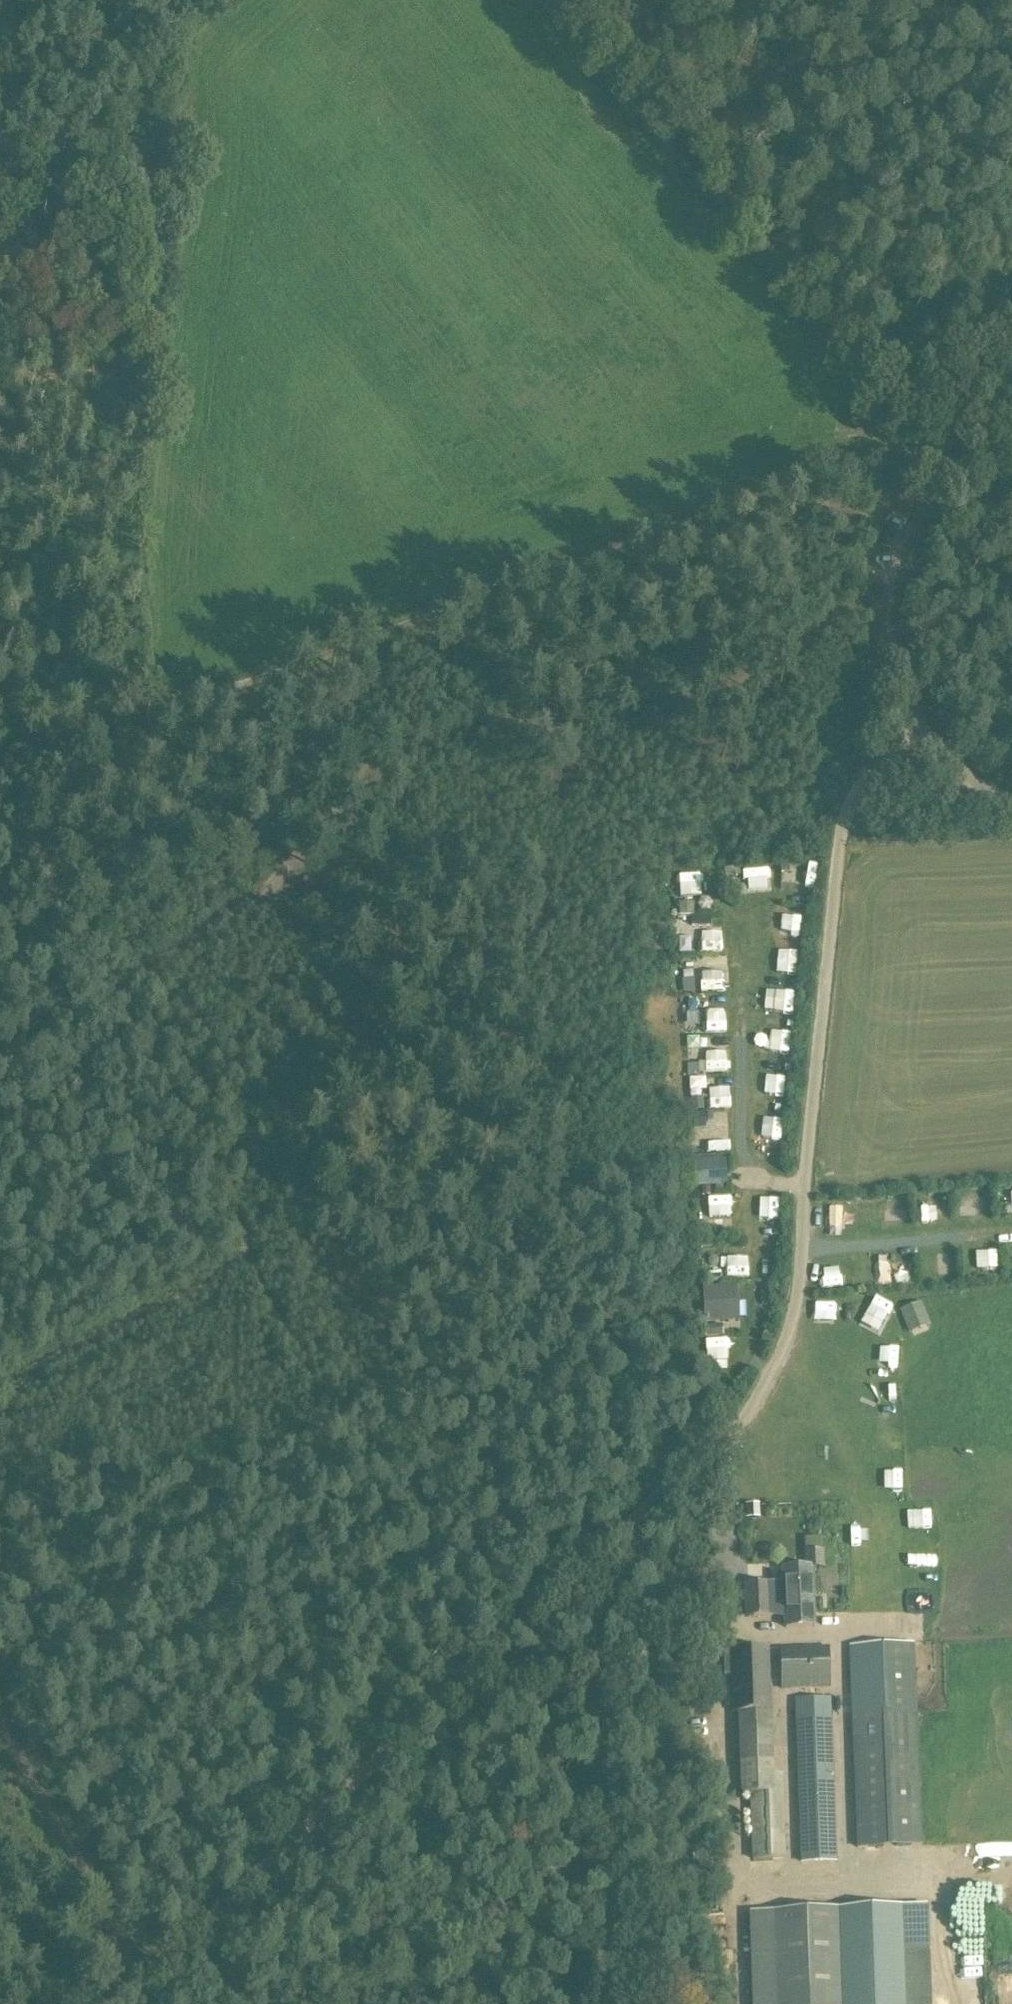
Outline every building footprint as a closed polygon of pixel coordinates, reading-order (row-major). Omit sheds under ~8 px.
[(790,864),(781,863),(781,872),(790,872),(790,864)] [(726,879),(735,877),(734,869),(725,871),(726,879)] [(693,903),(680,904),(681,916),(694,915),(693,903)] [(691,927),(711,927),(711,919),(691,918),(691,927)] [(683,995),(693,994),(693,984),(683,985),(683,995)] [(698,1065),(688,1065),(688,1076),(699,1076),(698,1065)] [(691,1110),(704,1110),(703,1097),(690,1098),(691,1110)] [(694,1128),(705,1128),(704,1114),(693,1114),(694,1128)] [(723,1191),(721,1161),(695,1162),(697,1187),(715,1186),(715,1192),(723,1191)] [(736,1286),(704,1287),(705,1321),(737,1320),(736,1286)] [(723,1324),(706,1325),(707,1335),(723,1335),(723,1324)] [(786,1627),(813,1626),(811,1568),(783,1569),(786,1627)] [(746,1616),(771,1615),(770,1583),(744,1584),(746,1616)] [(673,1610),(680,1609),(689,1609),(689,1598),(680,1598),(673,1598),(673,1610)] [(886,1713),(884,1645),(850,1647),(858,1847),(922,1845),(917,1712),(886,1713)] [(782,1683),(830,1682),(829,1647),(781,1649),(782,1683)] [(773,1775),(768,1649),(723,1651),(724,1677),(733,1677),(734,1712),(737,1712),(740,1794),(750,1794),(752,1862),(785,1860),(782,1775),(773,1775)] [(799,1829),(835,1828),(831,1710),(795,1711),(799,1829)] [(750,1912),(753,2003),(931,2003),(928,1906),(902,1907),(838,1909),(750,1912)]
